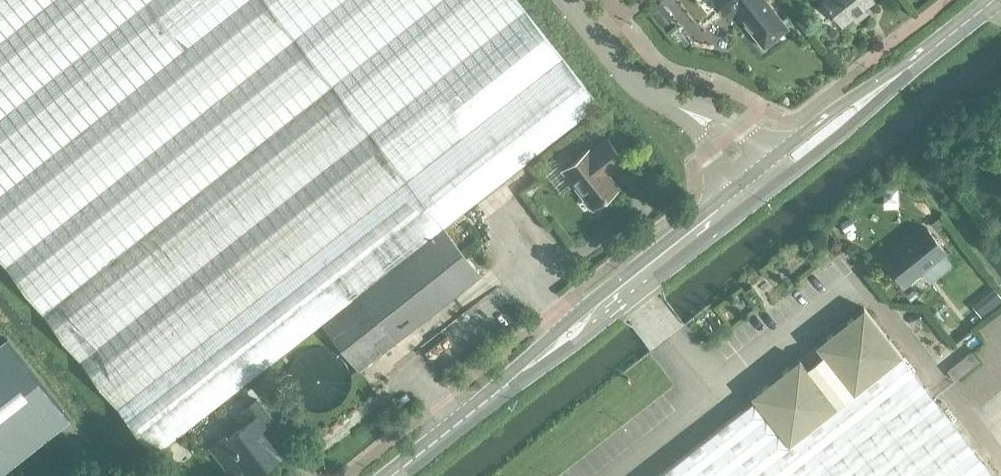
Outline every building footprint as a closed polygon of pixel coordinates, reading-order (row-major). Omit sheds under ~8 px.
[(322,323),(444,226),(499,183),(599,104),(517,0),(0,0),(0,259),(154,455),(322,323)] [(742,15),(761,0),(717,0),(730,17),(738,10),(742,15)] [(767,0),(761,0),(742,15),(740,17),(764,48),(788,28),(767,0)] [(873,0),(825,0),(823,2),(842,25),(873,0)] [(663,5),(653,13),(663,25),(672,18),(663,5)] [(608,173),(626,159),(609,137),(591,151),(588,148),(562,168),(594,208),(620,188),(608,173)] [(897,187),(883,187),(884,206),(898,206),(897,187)] [(444,226),(322,323),(359,370),(481,274),(444,226)] [(946,251),(926,226),(885,259),(905,284),(910,280),(914,281),(920,276),(920,272),(946,251)] [(973,305),(982,317),(1000,302),(1000,295),(995,288),(973,305)] [(789,445),(901,356),(902,356),(864,307),(815,345),(823,355),(807,367),(799,357),(751,396),(754,400),(789,445)] [(0,343),(0,473),(70,418),(7,338),(0,343)] [(979,361),(972,352),(947,371),(955,381),(979,361)] [(901,356),(789,445),(754,400),(657,475),(995,475),(901,356)] [(268,378),(257,387),(271,406),(283,396),(268,378)] [(209,445),(232,474),(242,467),(249,475),(254,475),(281,455),(260,428),(273,419),(256,397),(241,409),(249,419),(229,435),(226,432),(209,445)]
